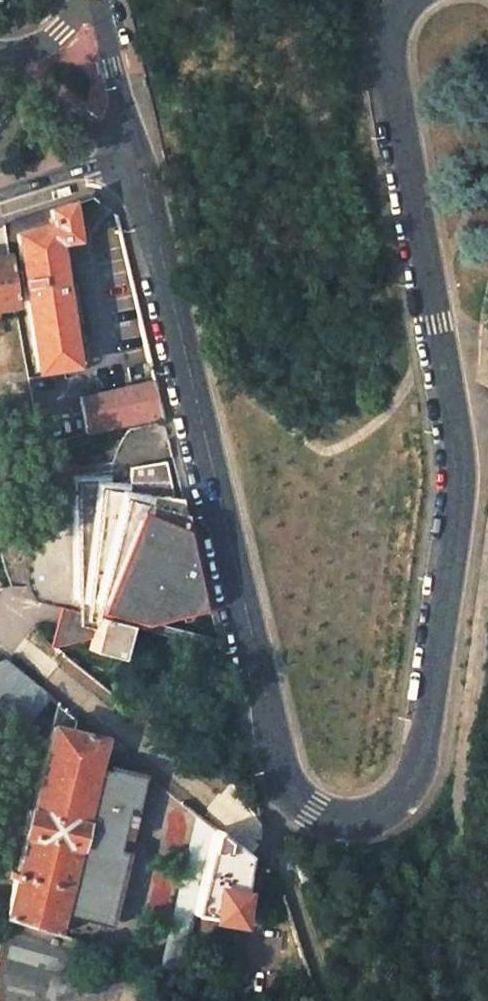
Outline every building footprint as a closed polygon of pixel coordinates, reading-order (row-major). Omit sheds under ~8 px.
[(76,239),(70,202),(13,221),(15,235),(35,363),(37,372),(76,365),(57,242),(76,239)] [(15,235),(13,221),(2,224),(4,239),(15,235)] [(5,246),(0,247),(0,307),(15,304),(5,246)] [(16,317),(15,309),(8,310),(9,319),(16,317)] [(156,380),(80,396),(86,433),(164,416),(160,399),(156,380)] [(128,482),(76,481),(77,527),(59,529),(48,534),(39,541),(31,552),(28,562),(26,571),(27,581),(29,586),(32,595),(36,600),(60,607),(79,612),(80,626),(93,629),(90,639),(87,649),(116,658),(127,623),(138,626),(153,622),(209,607),(183,498),(174,496),(166,461),(130,466),(128,482)] [(76,475),(48,480),(59,529),(77,527),(76,481),(76,475)] [(51,643),(54,647),(90,639),(93,629),(80,626),(79,612),(60,607),(55,627),(51,643)] [(153,622),(138,626),(219,648),(218,643),(217,639),(153,622)] [(49,695),(3,658),(0,659),(0,728),(21,732),(49,695)] [(0,901),(0,915),(6,917),(56,933),(61,913),(103,923),(112,885),(122,870),(124,849),(132,808),(139,785),(123,772),(97,766),(103,738),(58,702),(9,904),(0,901)] [(193,913),(212,833),(217,829),(198,814),(163,970),(179,975),(193,913)] [(248,862),(249,855),(217,829),(212,833),(193,913),(239,922),(248,862)] [(311,877),(306,862),(296,865),(301,881),(311,877)] [(163,970),(100,948),(56,933),(6,917),(0,941),(0,1000),(173,1000),(179,975),(163,970)]
